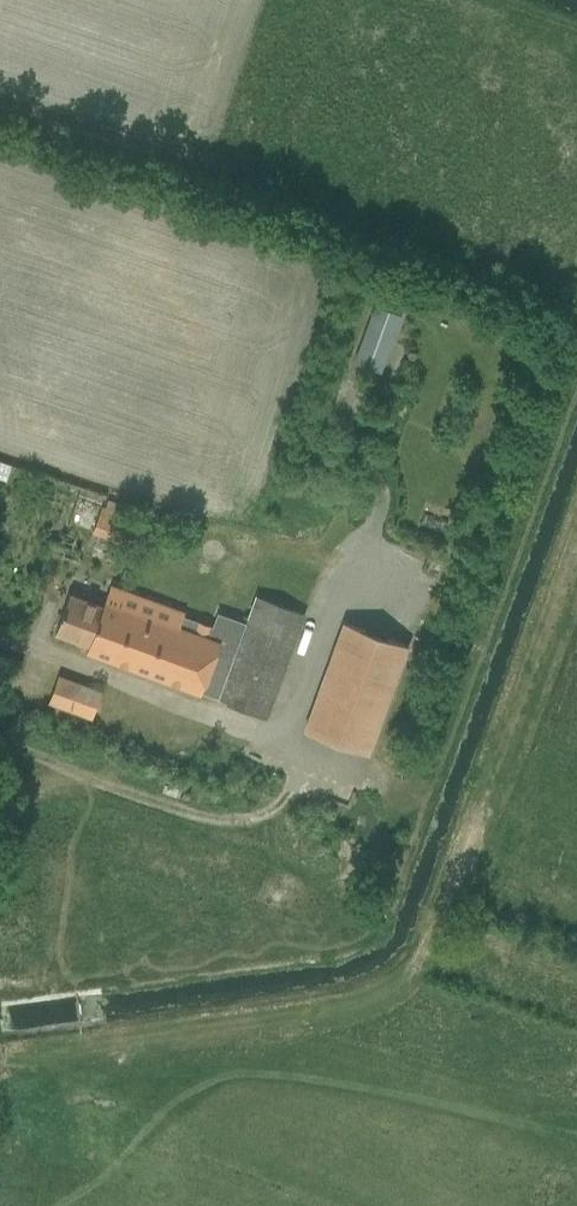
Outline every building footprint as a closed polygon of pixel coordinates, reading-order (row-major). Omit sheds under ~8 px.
[(355,363),(381,372),(402,314),(375,304),(355,363)] [(9,463),(0,460),(0,477),(4,478),(9,463)] [(439,537),(447,516),(424,508),(417,529),(439,537)] [(70,594),(56,632),(79,640),(90,644),(87,651),(201,693),(202,692),(217,698),(233,655),(217,649),(220,642),(179,627),(185,612),(134,595),(111,586),(103,607),(93,603),(70,594)] [(233,655),(217,698),(220,698),(219,699),(267,717),(305,614),(255,596),(233,655)] [(347,622),(308,731),(371,754),(411,645),(347,622)] [(59,676),(49,701),(93,717),(102,692),(59,676)]
